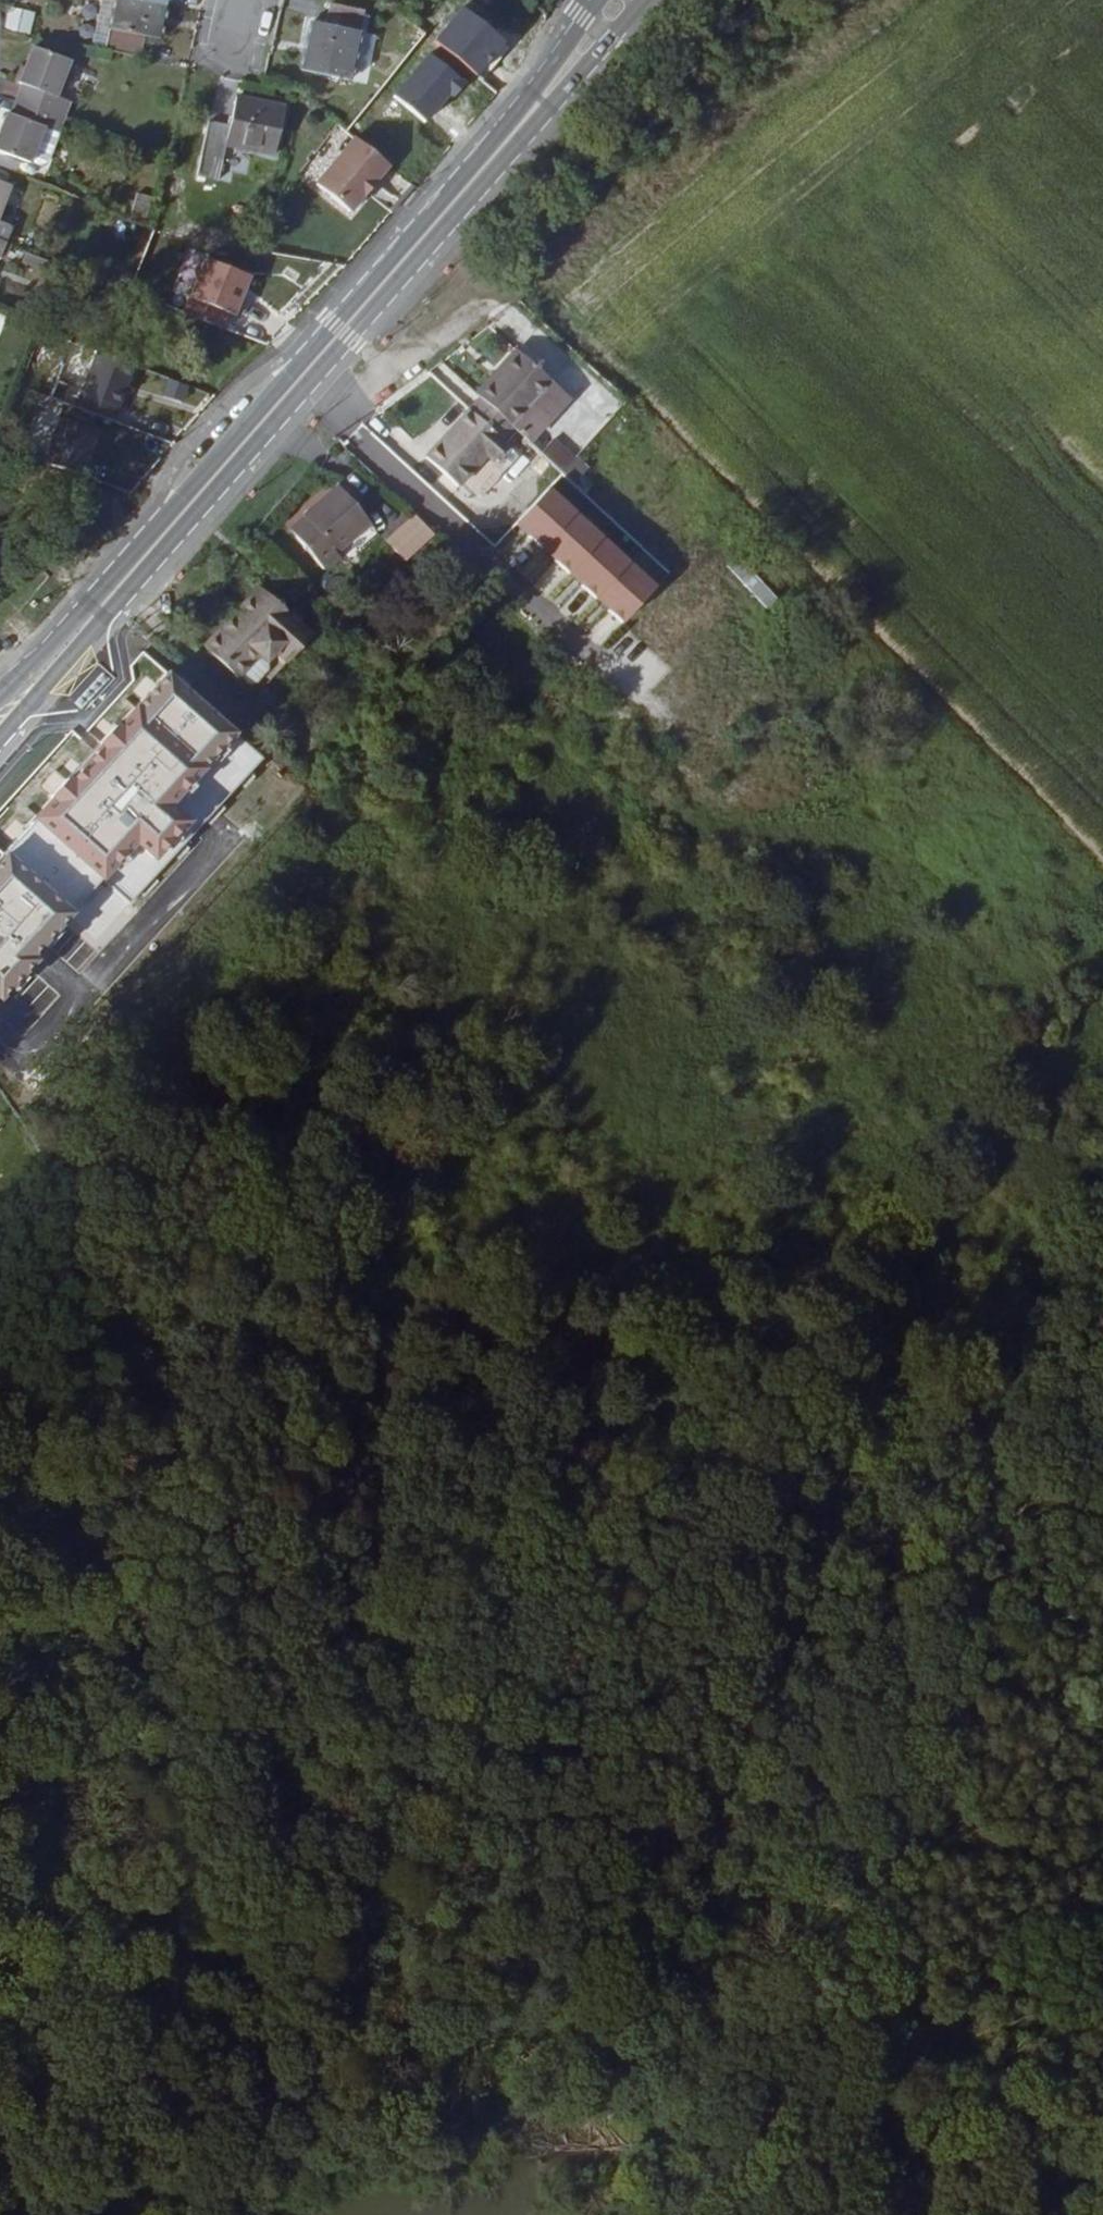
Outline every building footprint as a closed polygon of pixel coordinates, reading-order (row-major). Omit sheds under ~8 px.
[(103,34),(110,0),(96,0),(89,31),(103,34)] [(155,25),(160,0),(110,0),(103,34),(137,42),(141,22),(155,25)] [(349,47),(358,0),(324,0),(323,9),(309,6),(299,53),(346,63),(349,47)] [(349,47),(362,50),(370,18),(359,16),(362,0),(358,0),(349,47)] [(7,7),(5,30),(30,32),(33,10),(7,7)] [(464,7),(436,39),(478,76),(507,43),(464,7)] [(15,68),(19,69),(13,84),(60,102),(66,87),(51,81),(64,47),(29,33),(15,68)] [(430,50),(393,94),(428,124),(452,95),(456,98),(469,83),(430,50)] [(335,77),(324,89),(336,100),(347,88),(335,77)] [(229,109),(207,105),(201,139),(222,143),(225,129),(272,138),(281,91),(234,82),(229,109)] [(4,99),(0,109),(0,138),(25,148),(39,111),(54,117),(60,102),(13,84),(7,100),(4,99)] [(314,166),(348,193),(385,147),(352,119),(314,166)] [(511,362),(490,385),(536,428),(577,383),(526,335),(506,356),(511,362)] [(544,436),(536,428),(490,385),(436,447),(467,476),(471,473),(488,490),(516,461),(505,449),(520,435),(557,468),(567,458),(544,436)] [(553,426),(544,436),(567,458),(577,448),(553,426)] [(669,585),(557,480),(519,521),(631,626),(669,585)] [(297,538),(336,573),(347,559),(353,563),(386,528),(375,518),(342,487),(297,538)] [(418,507),(392,534),(412,553),(438,526),(418,507)] [(743,556),(731,567),(770,610),(782,599),(743,556)] [(211,633),(265,682),(318,621),(265,573),(211,633)]
